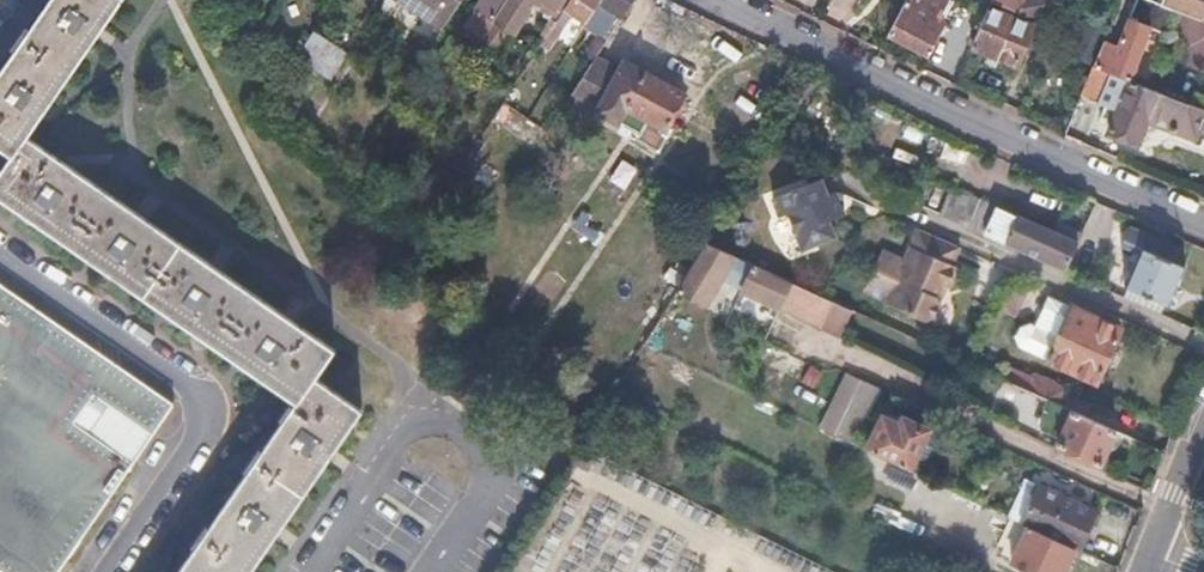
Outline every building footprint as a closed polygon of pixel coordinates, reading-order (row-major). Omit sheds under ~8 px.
[(175,571),(244,571),(275,527),(330,448),(357,408),(308,375),(327,346),(25,136),(45,108),(96,34),(119,0),(51,0),(0,74),(0,138),(16,149),(0,174),(0,187),(297,394),(175,571)] [(440,28),(444,20),(458,0),(399,0),(440,28)] [(498,9),(504,0),(485,0),(498,9)] [(498,9),(489,23),(505,33),(527,0),(504,0),(498,9)] [(551,11),(558,0),(536,0),(551,11)] [(540,43),(547,49),(569,17),(582,26),(596,4),(599,0),(568,0),(540,43)] [(596,4),(582,26),(571,43),(594,59),(619,19),(632,0),(599,0),(596,4)] [(886,33),(906,42),(926,52),(943,21),(936,17),(945,0),(904,0),(886,33)] [(987,7),(969,47),(991,56),(1013,65),(1039,4),(1030,0),(995,0),(994,3),(1007,9),(1005,14),(987,7)] [(1145,0),(1121,0),(1092,68),(1127,81),(1148,30),(1165,37),(1170,25),(1176,12),(1162,7),(1145,0)] [(1162,7),(1176,12),(1200,22),(1203,13),(1203,0),(1164,0),(1162,7)] [(440,28),(436,33),(467,55),(476,42),(444,20),(440,28)] [(345,55),(311,34),(293,60),(326,84),(345,55)] [(594,59),(569,98),(641,144),(651,128),(666,138),(687,105),(655,85),(624,65),(617,74),(594,59)] [(1123,97),(1108,134),(1135,145),(1145,122),(1156,119),(1162,121),(1161,124),(1186,134),(1187,131),(1195,134),(1200,123),(1203,113),(1203,111),(1127,81),(1092,68),(1079,99),(1100,108),(1107,91),(1123,97)] [(819,180),(771,198),(778,217),(786,213),(800,250),(833,238),(827,222),(843,216),(839,206),(835,194),(826,197),(819,180)] [(952,188),(939,217),(1000,243),(1065,272),(1077,244),(1014,216),(952,188)] [(940,238),(908,224),(875,299),(907,314),(915,309),(926,286),(940,259),(932,256),(940,238)] [(1120,245),(1135,252),(1121,285),(1167,306),(1176,286),(1185,266),(1173,261),(1178,249),(1128,227),(1120,245)] [(731,255),(706,244),(674,294),(697,308),(731,255)] [(789,282),(749,264),(737,291),(756,300),(776,309),(777,306),(789,282)] [(31,571),(51,571),(139,447),(81,406),(96,384),(154,424),(173,396),(27,295),(0,276),(0,358),(15,368),(0,389),(0,550),(31,571)] [(818,295),(789,282),(777,306),(818,324),(829,300),(818,295)] [(1030,325),(1018,327),(1013,339),(1018,348),(1026,352),(1095,382),(1107,356),(1118,329),(1050,298),(1048,297),(1035,327),(1030,325)] [(660,317),(649,311),(639,326),(650,333),(660,317)] [(1066,391),(1031,375),(1024,389),(1046,399),(1059,405),(1066,391)] [(858,378),(831,434),(904,468),(914,446),(924,425),(900,414),(896,423),(881,415),(879,419),(865,413),(877,387),(858,378)] [(1036,421),(1042,424),(1037,434),(1099,464),(1107,447),(1114,430),(1059,405),(1046,399),(1036,421)] [(1095,511),(1037,484),(1019,522),(1027,526),(1074,548),(1077,549),(1086,529),(1095,511)] [(913,538),(889,526),(878,546),(903,558),(913,538)] [(1027,526),(1011,559),(1038,571),(1063,571),(1066,565),(1074,548),(1027,526)]
